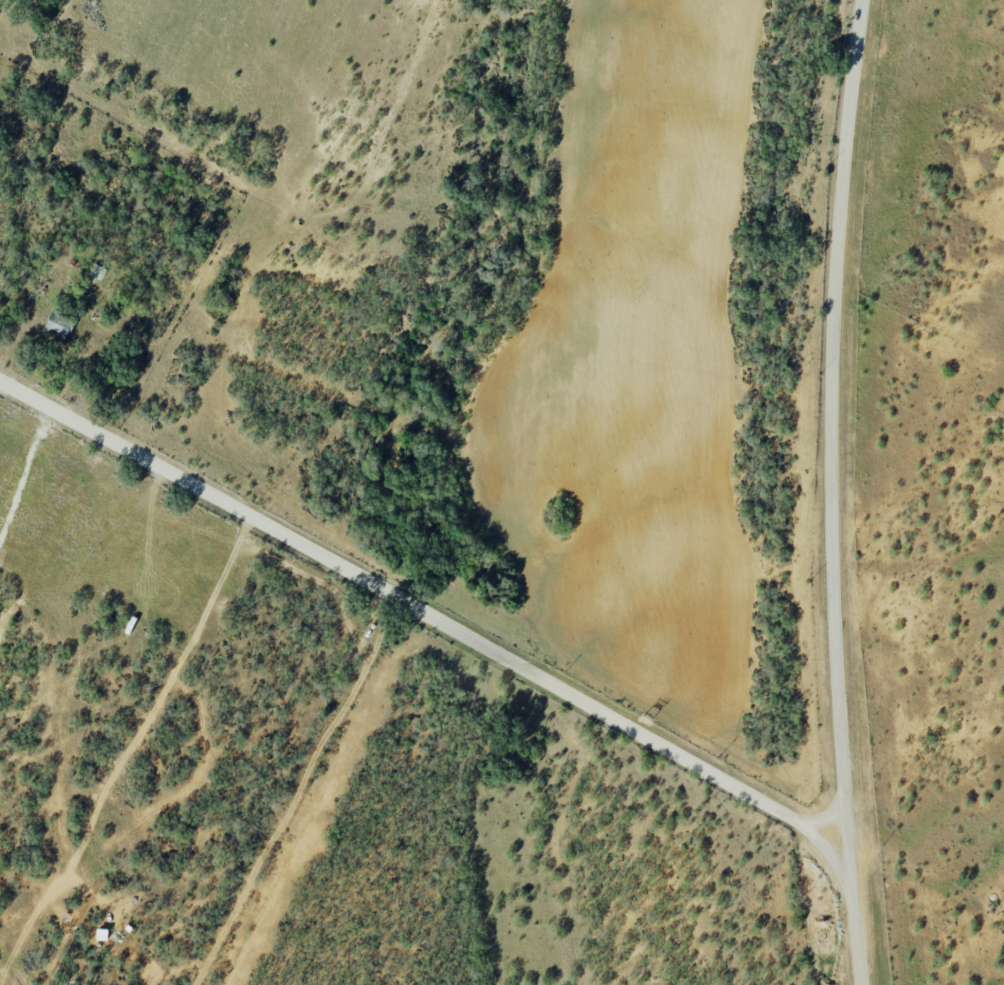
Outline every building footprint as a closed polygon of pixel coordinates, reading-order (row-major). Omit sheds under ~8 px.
[(45,327),(66,337),(75,319),(54,309),(45,327)]
